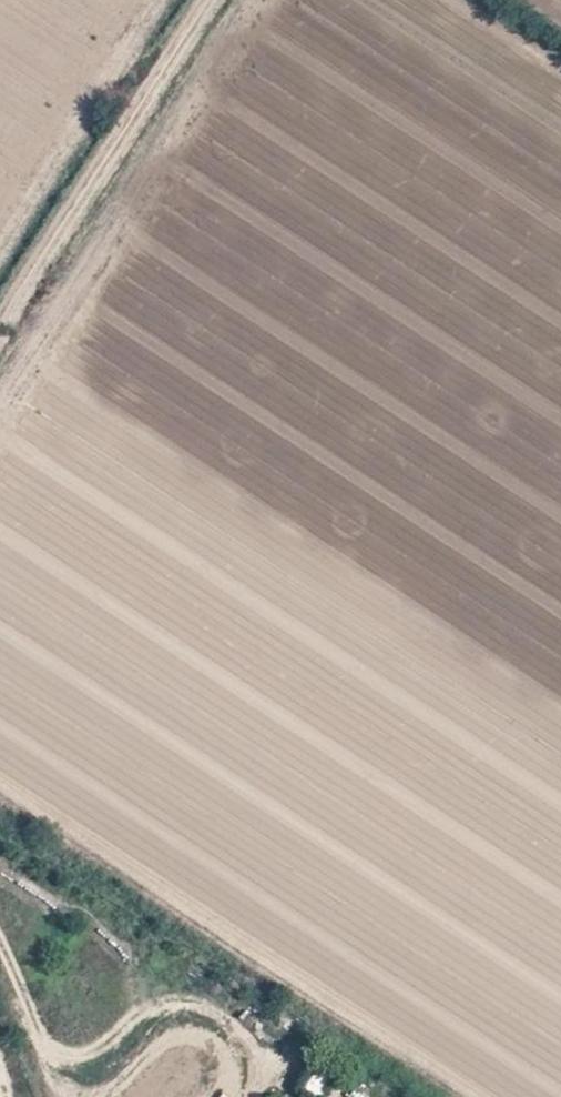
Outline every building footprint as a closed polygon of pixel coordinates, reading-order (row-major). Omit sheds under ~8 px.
[(299,1096),(327,1096),(337,1077),(316,1064),(299,1096)]
